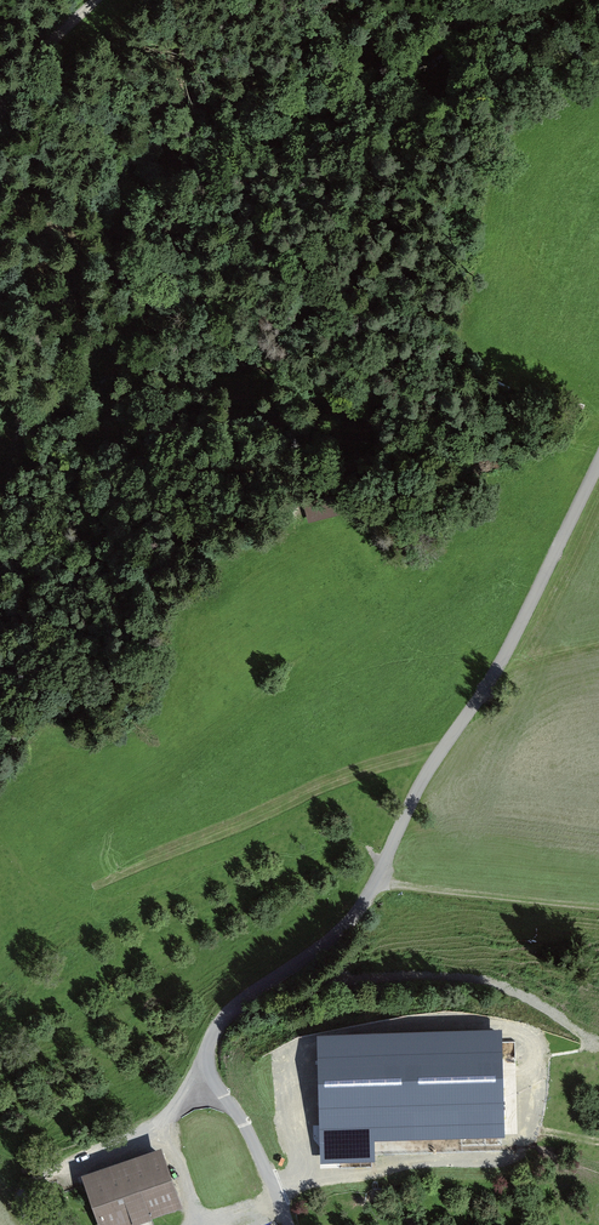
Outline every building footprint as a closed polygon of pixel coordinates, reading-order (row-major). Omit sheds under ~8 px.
[(499,1035),(321,1041),(324,1159),(371,1158),(371,1139),(502,1135),(499,1035)] [(80,1177),(97,1224),(133,1224),(180,1209),(160,1150),(80,1177)]
